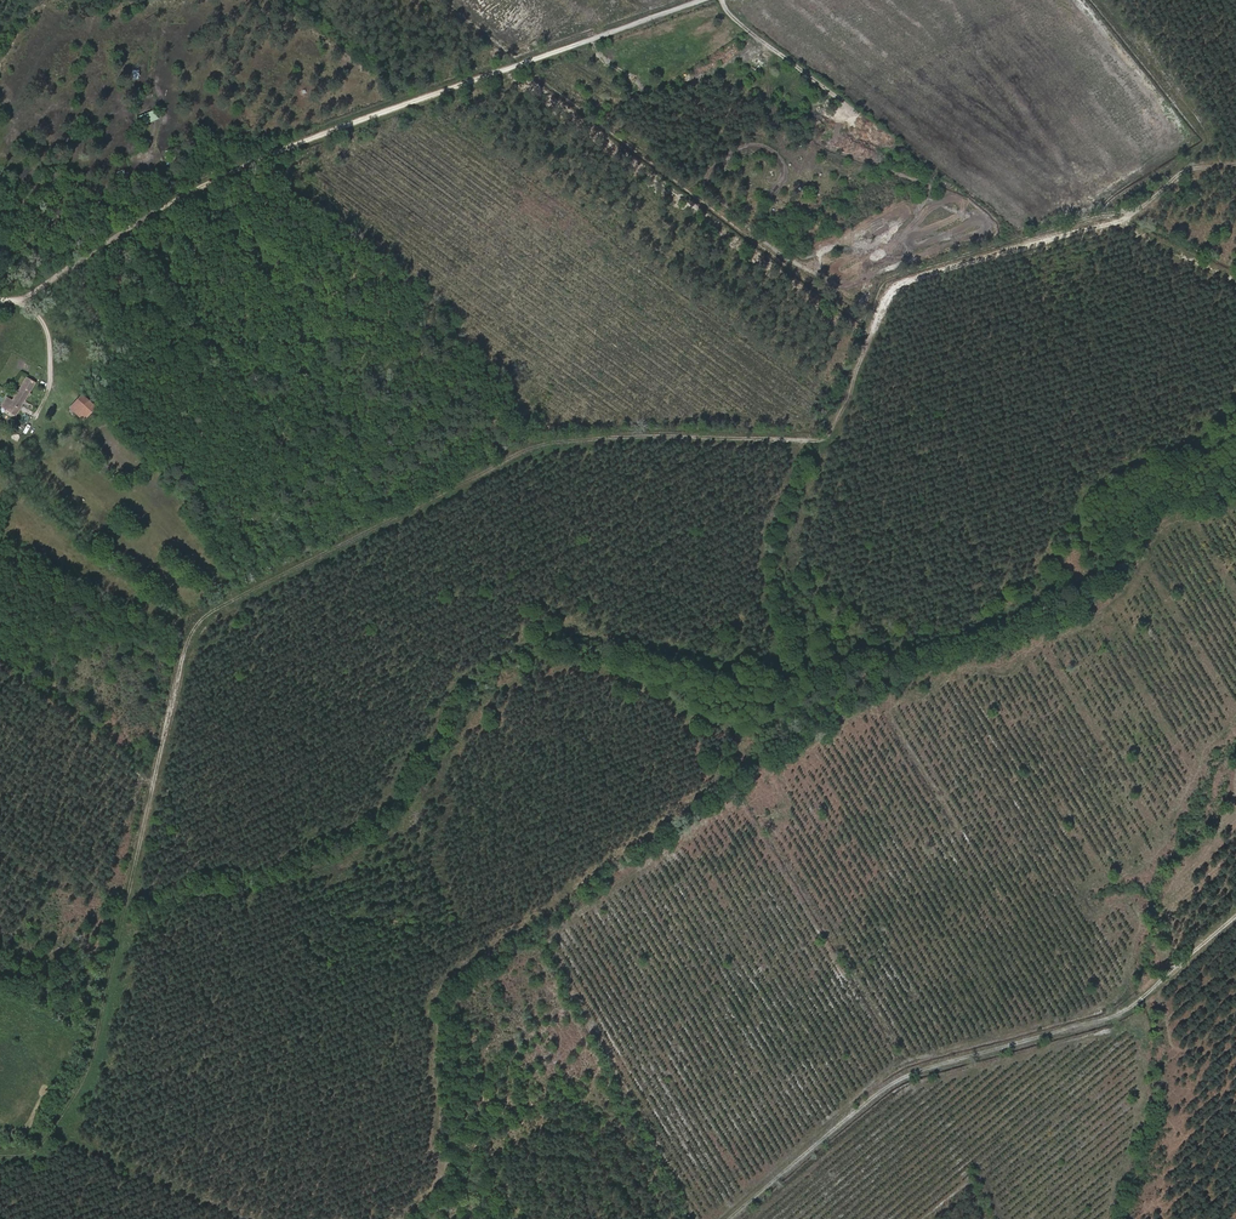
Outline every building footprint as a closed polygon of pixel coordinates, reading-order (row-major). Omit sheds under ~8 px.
[(144,115),(148,123),(160,118),(157,109),(144,115)] [(12,397),(20,403),(35,381),(27,375),(12,397)] [(12,397),(7,394),(1,403),(4,405),(1,410),(11,417),(20,403),(12,397)] [(93,406),(81,396),(71,408),(84,418),(93,406)]
